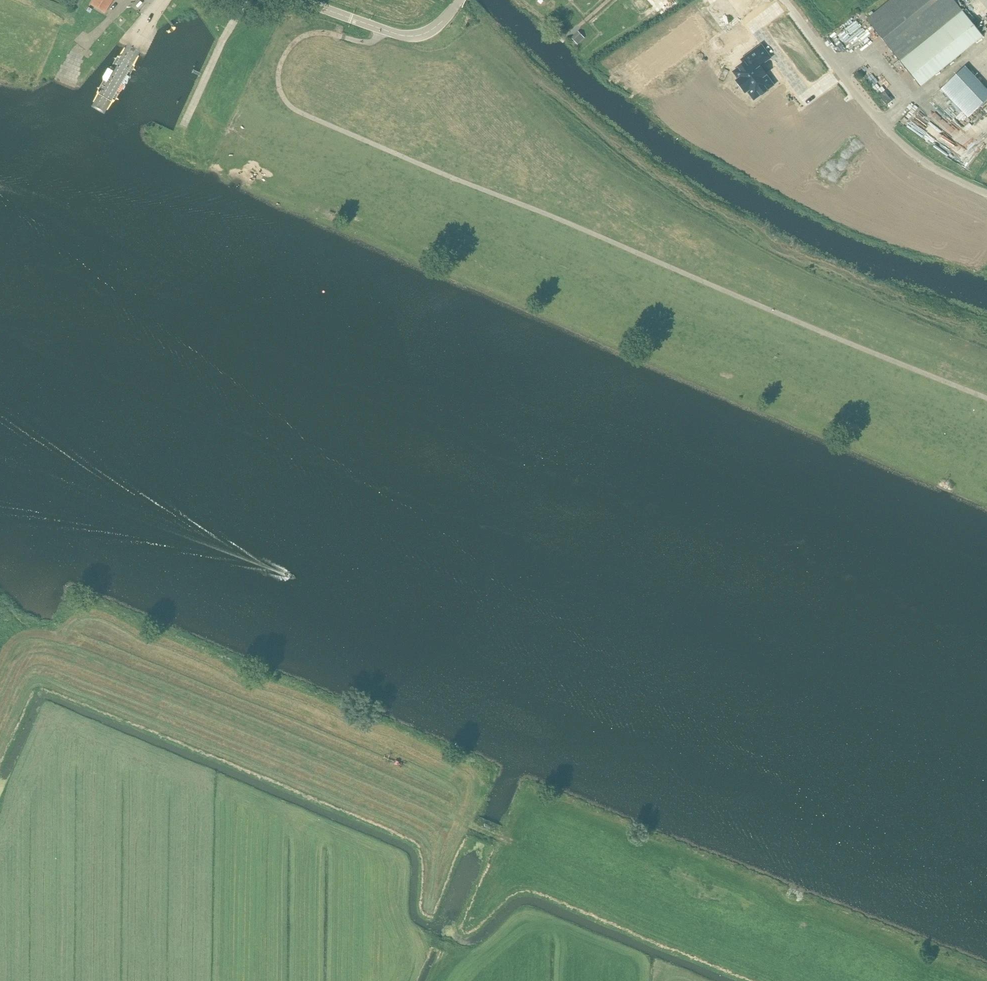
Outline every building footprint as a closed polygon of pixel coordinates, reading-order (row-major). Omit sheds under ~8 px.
[(90,5),(104,13),(113,0),(93,0),(90,5)] [(866,20),(900,61),(921,87),(983,37),(962,10),(954,0),(891,0),(866,20)] [(579,31),(571,38),(578,45),(585,38),(579,31)] [(744,65),(737,70),(742,77),(738,80),(737,80),(739,83),(737,84),(743,92),(745,90),(746,93),(748,92),(752,88),(758,96),(761,94),(762,96),(768,92),(767,90),(773,85),(766,75),(769,73),(762,64),(771,58),(762,45),(744,58),(747,63),(744,65)] [(941,89),(968,117),(986,99),(986,90),(965,66),(941,89)] [(710,114),(719,109),(708,92),(699,97),(710,114)] [(907,124),(920,132),(928,118),(915,110),(907,124)] [(682,132),(698,128),(696,123),(691,124),(689,118),(679,121),(682,132)] [(708,144),(717,137),(714,133),(705,140),(708,144)] [(781,186),(792,189),(794,183),(782,180),(781,186)]
